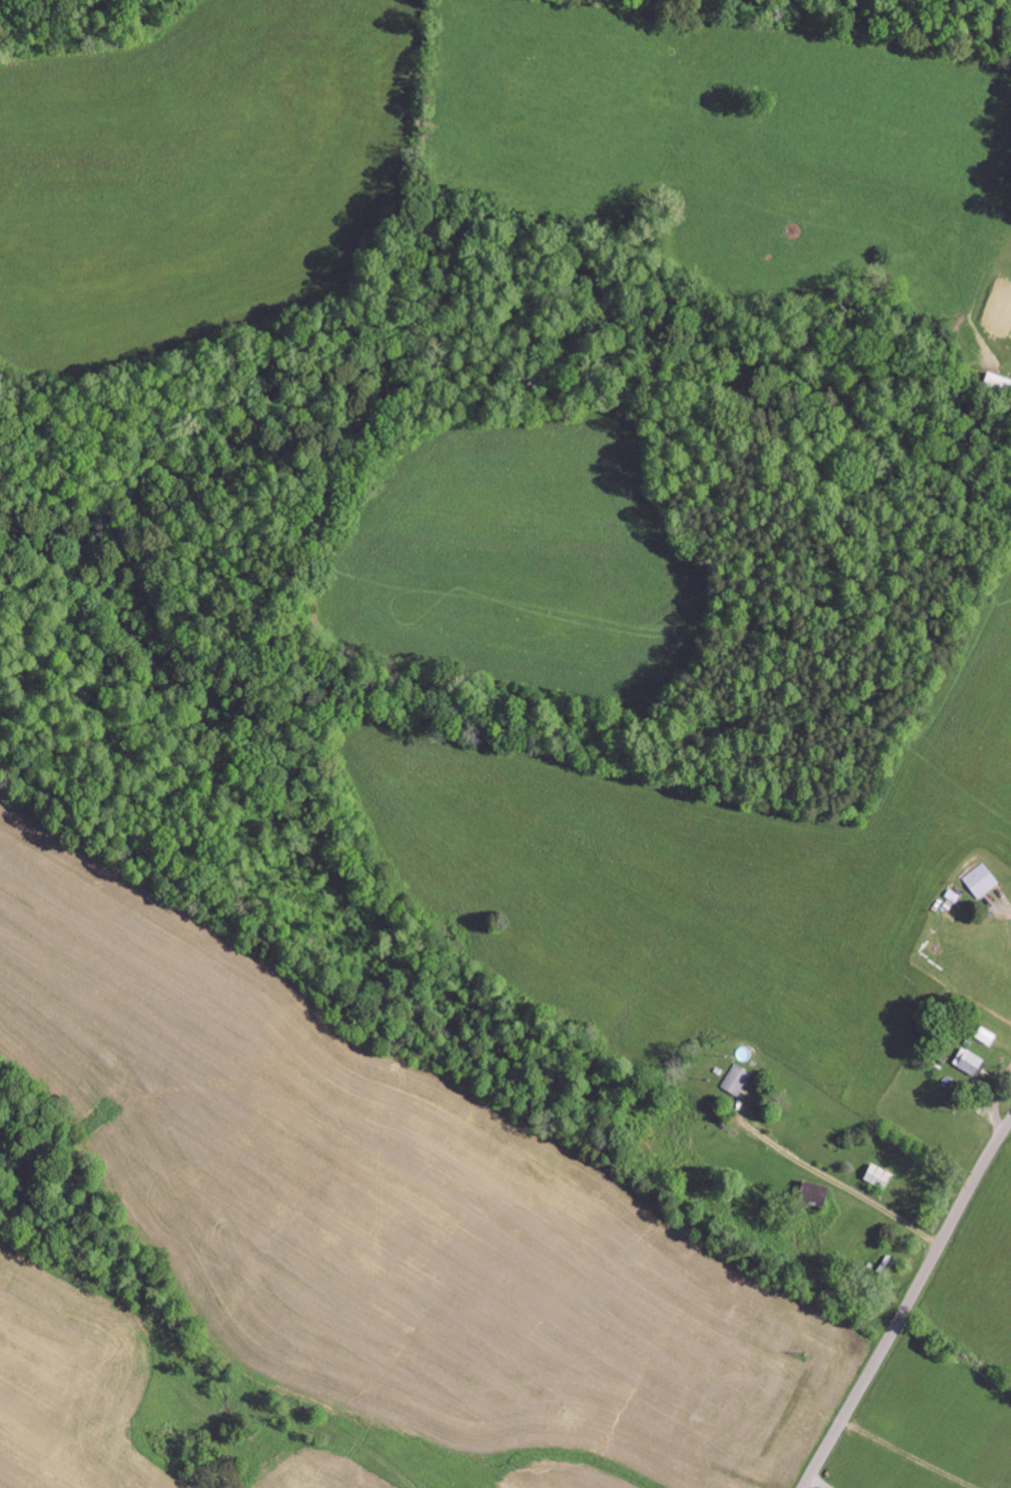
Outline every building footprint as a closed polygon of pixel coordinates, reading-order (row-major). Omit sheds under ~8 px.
[(975,896),(997,882),(985,861),(962,875),(975,896)] [(977,1036),(992,1045),(998,1035),(984,1026),(977,1036)] [(975,1078),(986,1060),(964,1046),(953,1063),(975,1078)] [(740,1095),(750,1070),(732,1063),(722,1088),(740,1095)] [(895,1173),(872,1162),(865,1178),(887,1189),(895,1173)]
